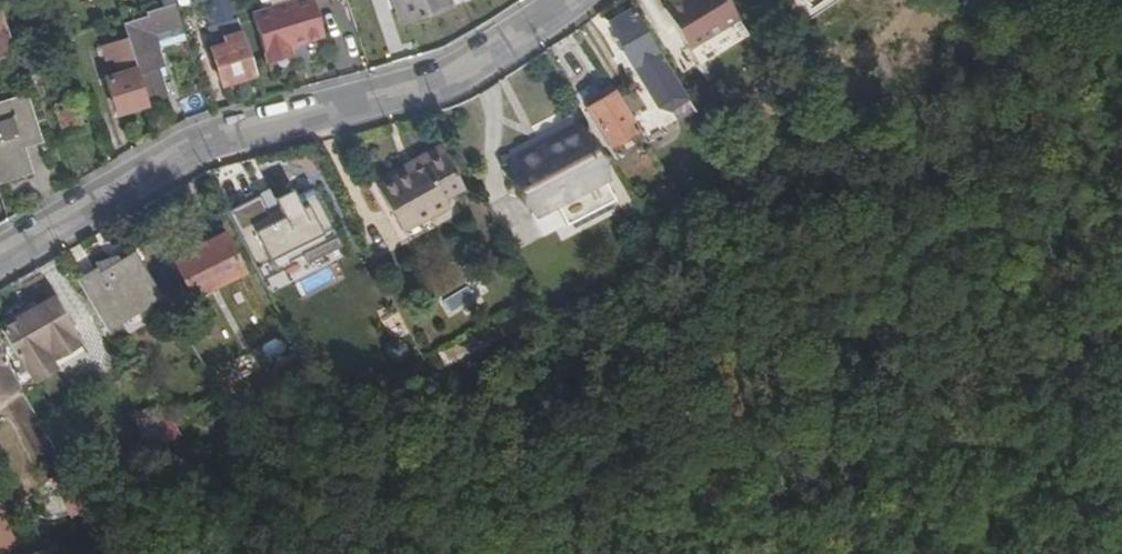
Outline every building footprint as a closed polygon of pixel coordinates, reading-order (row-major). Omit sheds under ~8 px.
[(179,24),(178,22),(173,5),(171,0),(166,0),(159,2),(118,14),(123,30),(128,48),(133,64),(144,102),(149,115),(153,114),(150,100),(165,95),(156,63),(160,61),(156,45),(153,32),(179,24)] [(196,29),(187,0),(173,5),(178,22),(179,24),(181,33),(196,29)] [(240,36),(229,0),(197,0),(201,16),(210,44),(237,37),(240,36)] [(262,59),(297,48),(294,39),(319,31),(309,0),(281,0),(248,11),(262,59)] [(444,0),(392,0),(398,20),(446,6),(444,0)] [(725,0),(675,0),(659,10),(693,65),(745,33),(725,0)] [(628,3),(605,18),(655,99),(667,102),(674,114),(690,104),(628,3)] [(15,50),(2,8),(0,8),(0,54),(15,50)] [(179,24),(153,32),(156,45),(183,38),(181,33),(179,24)] [(128,48),(123,30),(103,36),(109,54),(128,48)] [(249,73),(237,37),(210,44),(208,45),(219,82),(249,73)] [(113,111),(144,102),(133,64),(101,73),(113,111)] [(635,123),(610,84),(583,101),(608,140),(635,123)] [(42,136),(29,95),(0,104),(0,178),(30,169),(23,142),(42,136)] [(85,129),(75,98),(53,103),(63,135),(85,129)] [(560,202),(573,224),(619,196),(578,131),(538,155),(534,149),(512,162),(542,212),(560,202)] [(424,165),(380,190),(395,217),(401,214),(410,229),(432,217),(450,207),(446,201),(465,190),(442,149),(421,160),(424,165)] [(260,195),(227,209),(265,294),(342,260),(308,183),(263,203),(260,195)] [(395,217),(380,190),(375,192),(405,247),(439,230),(432,217),(410,229),(401,214),(395,217)] [(247,272),(226,231),(172,258),(191,299),(247,272)] [(172,313),(136,252),(103,272),(99,266),(78,279),(115,345),(172,313)] [(0,330),(0,332),(17,359),(19,358),(32,380),(53,368),(47,357),(78,340),(57,303),(39,314),(36,309),(0,330)] [(36,309),(33,304),(0,323),(0,330),(36,309)] [(47,357),(53,368),(84,350),(78,340),(47,357)] [(298,358),(291,342),(273,351),(280,367),(298,358)] [(447,361),(442,350),(430,356),(435,367),(447,361)] [(20,387),(0,355),(0,400),(20,387)] [(141,425),(156,417),(150,407),(132,416),(136,426),(141,425)] [(37,455),(49,449),(35,423),(24,429),(37,455)] [(45,480),(61,468),(56,457),(37,467),(39,483),(45,480)] [(0,515),(0,537),(5,544),(14,538),(0,515)]
